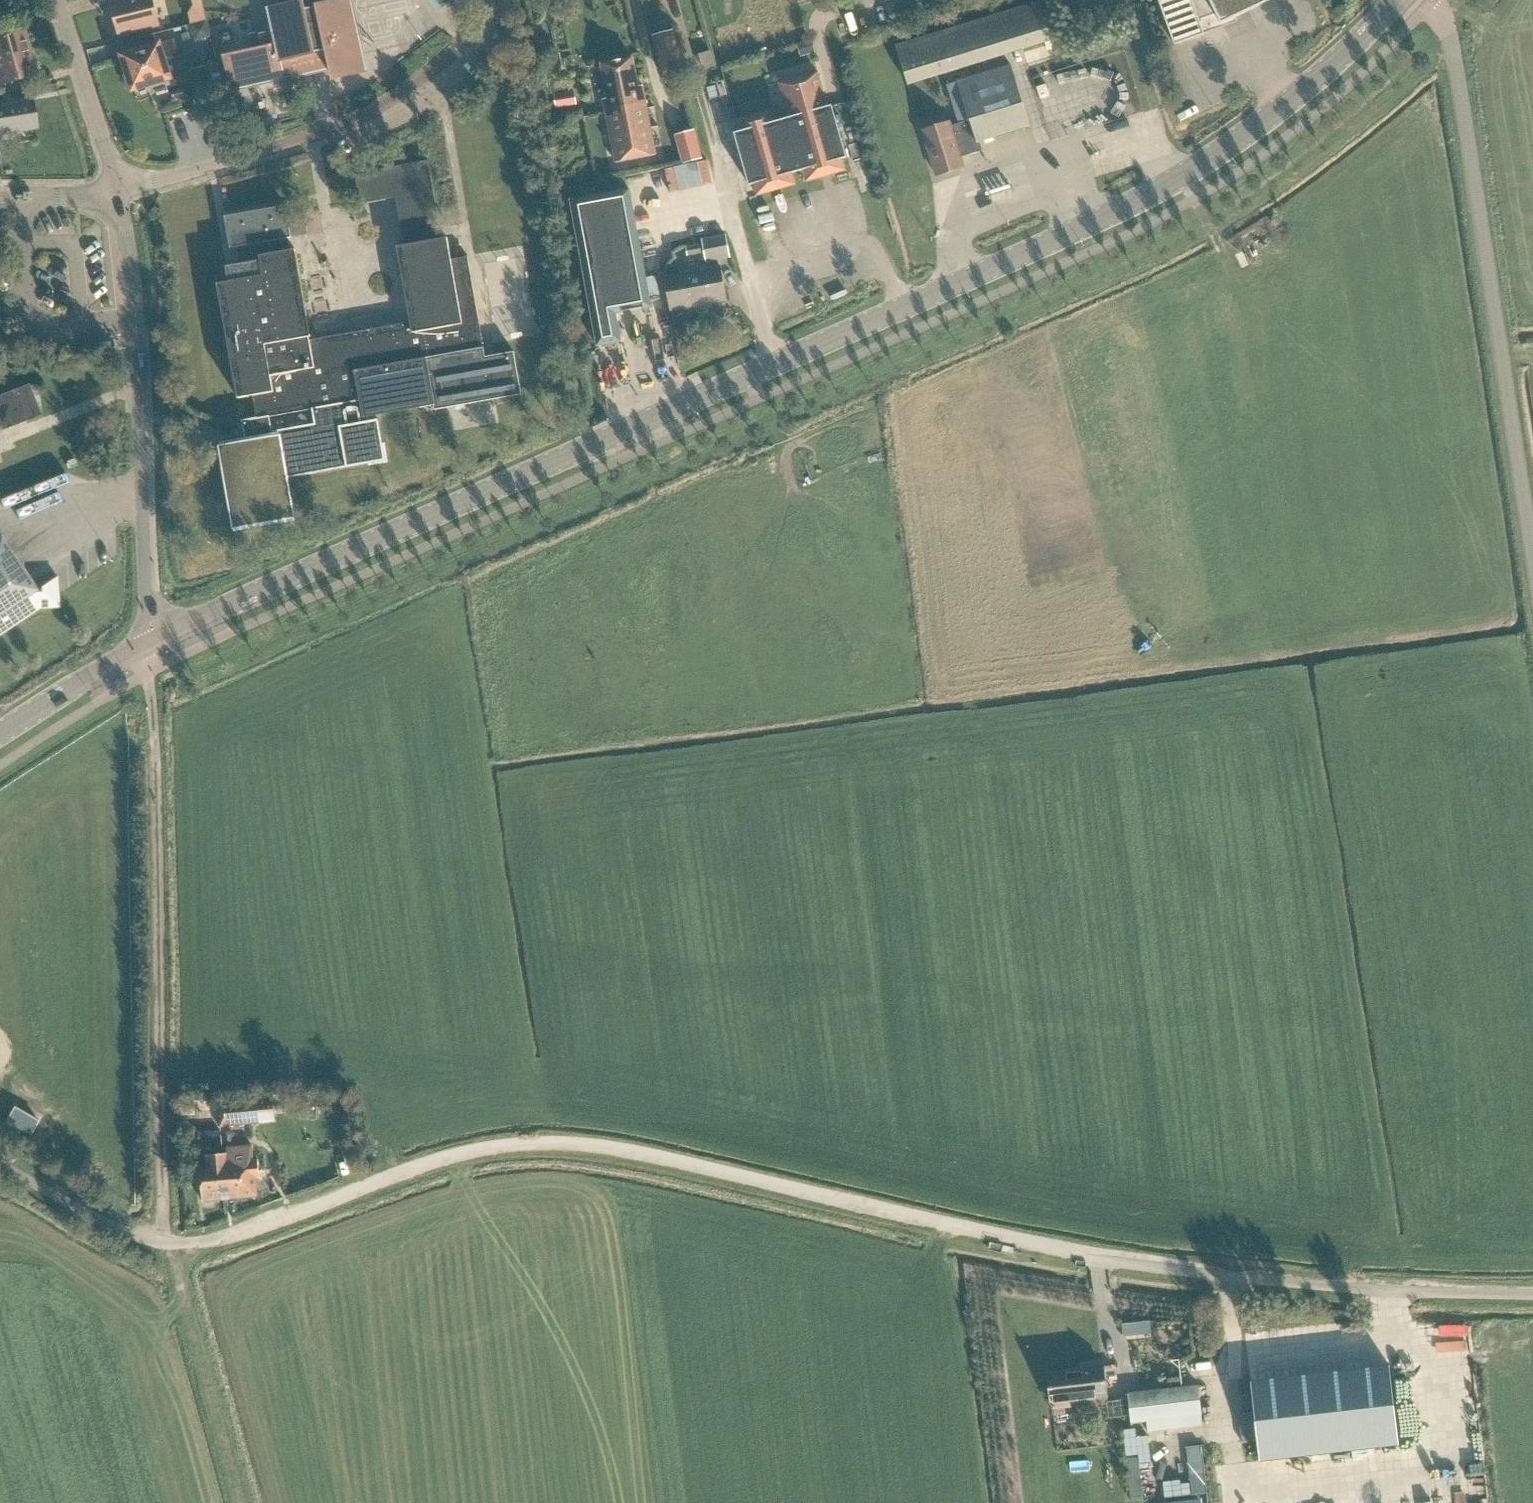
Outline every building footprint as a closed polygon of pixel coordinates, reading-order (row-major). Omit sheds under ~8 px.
[(121,35),(159,26),(153,0),(124,0),(113,3),(121,35)] [(350,0),(346,0),(345,0),(268,0),(275,29),(256,33),(259,49),(225,56),(232,89),(258,83),(258,85),(264,84),(264,82),(274,80),(276,88),(292,85),(290,76),(299,74),(300,76),(306,75),(305,73),(331,67),(333,78),(366,71),(363,60),(365,59),(364,54),(362,54),(359,41),(362,40),(372,47),(375,43),(364,36),(362,28),(357,30),(354,16),(355,16),(354,10),(353,11),(350,0)] [(1174,44),(1204,34),(1200,21),(1216,15),(1221,24),(1271,0),(1158,0),(1174,44)] [(941,32),(896,46),(908,85),(1052,40),(1040,1),(941,32)] [(195,7),(191,15),(193,25),(207,21),(203,5),(195,7)] [(207,23),(193,27),(196,36),(202,39),(211,36),(207,23)] [(673,31),(673,29),(652,35),(664,79),(677,75),(685,73),(673,31)] [(29,53),(23,31),(0,38),(0,61),(29,53)] [(134,54),(125,57),(129,70),(124,72),(130,90),(169,77),(163,60),(179,55),(174,41),(149,49),(148,48),(134,52),(134,54)] [(812,41),(801,44),(804,55),(815,52),(812,41)] [(0,61),(0,84),(35,74),(29,53),(0,61)] [(600,100),(602,111),(606,110),(616,163),(657,155),(646,103),(648,102),(648,101),(643,102),(633,55),(600,62),(607,98),(600,100)] [(224,85),(218,61),(209,63),(215,87),(224,85)] [(190,67),(198,93),(213,88),(205,62),(190,67)] [(980,142),(1030,126),(1012,65),(958,82),(970,120),(951,126),(950,122),(923,130),(937,176),(964,168),(960,158),(983,151),(980,142)] [(818,72),(779,83),(789,118),(827,107),(818,72)] [(576,105),(574,91),(554,95),(557,109),(576,105)] [(32,100),(0,105),(0,134),(36,128),(32,100)] [(739,132),(734,133),(749,185),(753,184),(757,196),(796,185),(793,173),(804,170),(807,181),(821,177),(832,174),(845,170),(842,159),(847,157),(832,105),(827,107),(789,118),(778,121),(774,110),(736,120),(739,132)] [(679,133),(677,134),(685,162),(700,158),(692,130),(689,131),(679,133)] [(630,189),(571,200),(590,307),(597,346),(621,341),(616,314),(652,308),(630,189)] [(312,408),(360,399),(363,416),(368,415),(435,403),(436,410),(448,407),(496,399),(522,394),(514,352),(495,355),(486,357),(468,257),(452,260),(448,238),(442,239),(438,217),(401,224),(405,245),(398,247),(411,323),(312,340),(296,249),(294,249),(286,206),(225,217),(231,248),(239,246),(242,264),(227,267),(229,282),(218,284),(238,398),(254,395),(258,418),(270,416),(312,408)] [(730,259),(725,235),(701,240),(702,245),(685,248),(687,257),(704,254),(706,263),(730,259)] [(671,309),(726,299),(720,267),(665,277),(671,309)] [(1,428),(25,418),(38,413),(28,387),(0,398),(0,426),(1,428)] [(369,421),(368,415),(363,416),(360,399),(312,408),(315,424),(273,432),(270,416),(258,418),(242,421),(246,444),(224,448),(237,522),(290,513),(284,478),(386,460),(378,420),(369,421)] [(39,609),(59,607),(58,595),(57,576),(40,587),(41,592),(33,592),(0,542),(0,634),(39,609)] [(219,1126),(275,1120),(272,1098),(217,1103),(217,1110),(221,1109),(222,1119),(218,1119),(219,1126)] [(197,1170),(200,1200),(255,1196),(252,1160),(226,1162),(227,1168),(197,1170)] [(1134,1324),(1122,1326),(1124,1337),(1136,1336),(1134,1324)] [(1102,1365),(1048,1369),(1051,1401),(1105,1396),(1102,1365)] [(1389,1365),(1251,1381),(1260,1460),(1399,1444),(1389,1365)] [(1201,1426),(1199,1413),(1196,1385),(1127,1393),(1130,1421),(1145,1420),(1146,1432),(1201,1426)] [(1149,1438),(1133,1438),(1135,1467),(1150,1466),(1149,1438)] [(1201,1445),(1186,1447),(1192,1495),(1207,1493),(1201,1445)]
